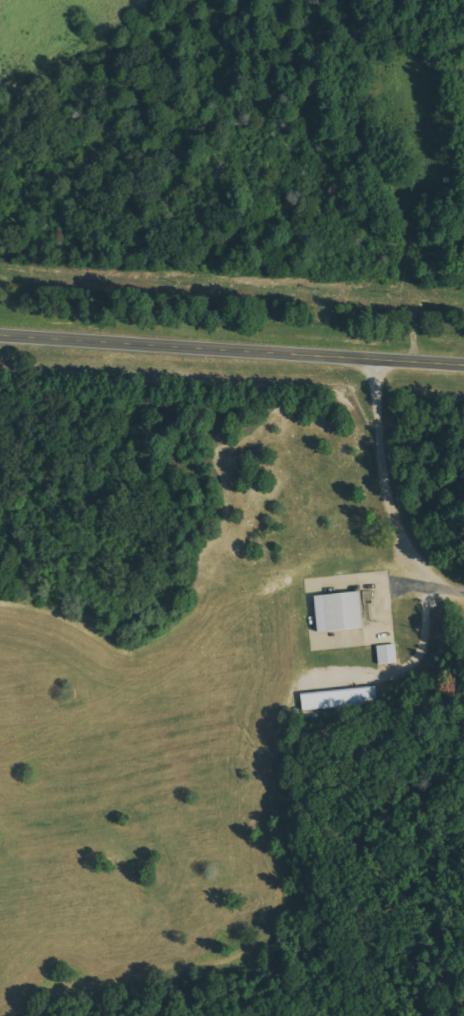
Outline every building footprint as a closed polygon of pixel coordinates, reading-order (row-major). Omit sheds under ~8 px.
[(313,595),(316,632),(362,629),(359,592),(313,595)] [(302,710),(376,705),(375,688),(301,693),(302,710)]
